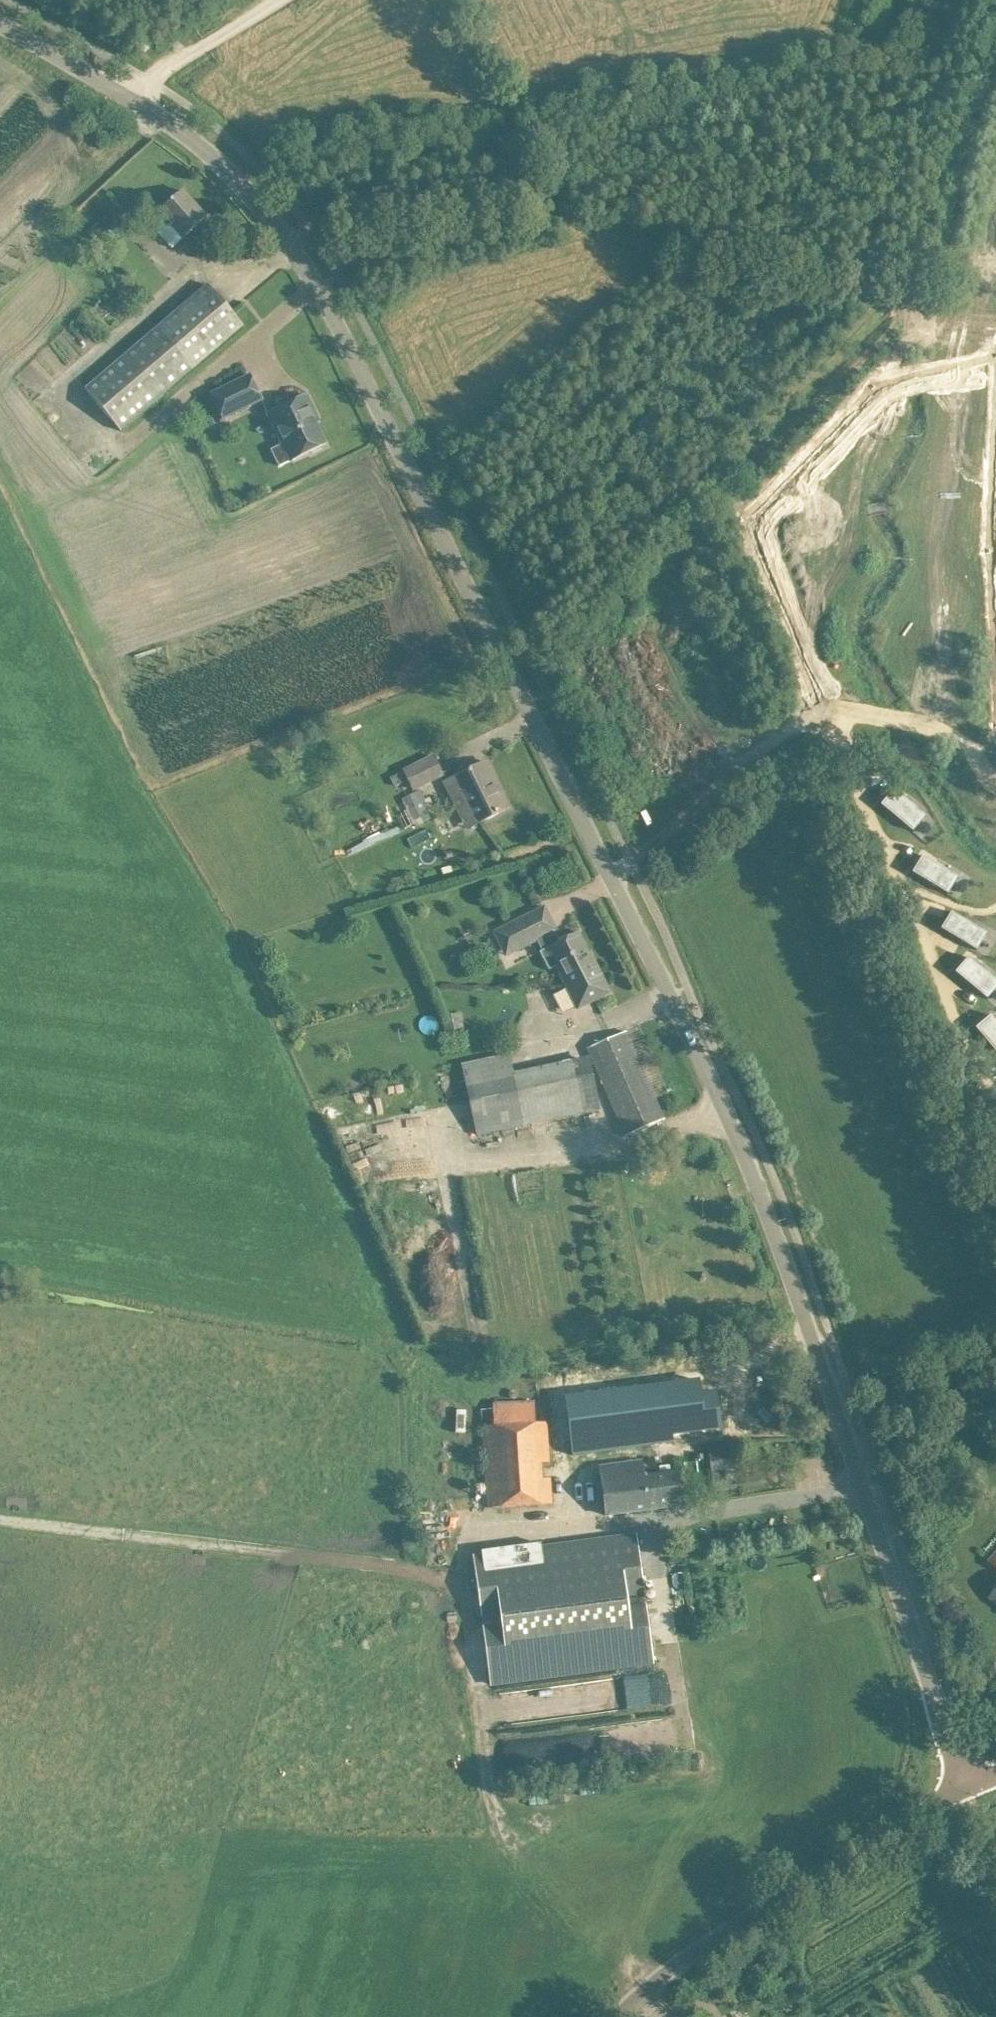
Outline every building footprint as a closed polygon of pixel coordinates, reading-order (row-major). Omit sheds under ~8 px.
[(155,214),(157,217),(150,223),(171,247),(182,238),(183,238),(206,217),(182,190),(155,214)] [(113,210),(101,220),(107,227),(119,218),(113,210)] [(96,225),(87,232),(93,240),(102,232),(96,225)] [(208,284),(159,326),(85,389),(120,430),(243,326),(208,284)] [(250,375),(211,394),(223,419),(262,400),(250,375)] [(269,414),(268,415),(282,444),(271,449),(279,467),(286,464),(290,461),(310,452),(313,453),(322,448),(323,445),(326,444),(311,414),(314,413),(306,396),(269,414)] [(211,417),(204,421),(207,427),(214,424),(211,417)] [(433,757),(390,778),(394,786),(408,779),(413,789),(442,775),(433,757)] [(486,762),(455,777),(477,823),(505,809),(492,783),(496,781),(486,762)] [(419,789),(401,798),(415,826),(438,814),(429,797),(425,799),(419,789)] [(893,790),(881,805),(912,831),(925,816),(893,790)] [(927,853),(921,834),(892,843),(898,861),(927,853)] [(957,877),(923,856),(913,872),(947,893),(957,877)] [(451,864),(441,867),(442,873),(453,870),(451,864)] [(555,967),(576,1009),(610,992),(592,957),(590,958),(578,933),(559,942),(554,931),(556,930),(544,907),(493,933),(506,957),(537,941),(542,951),(540,952),(549,970),(555,967)] [(951,912),(941,929),(976,949),(986,933),(951,912)] [(956,971),(987,997),(995,986),(995,979),(968,956),(956,971)] [(976,1027),(995,1052),(995,1022),(991,1015),(976,1027)] [(626,1031),(587,1048),(625,1137),(664,1120),(626,1031)] [(509,1056),(462,1066),(477,1135),(600,1108),(589,1061),(514,1077),(509,1056)] [(698,1378),(564,1396),(571,1454),(673,1442),(673,1434),(688,1433),(721,1429),(717,1390),(699,1392),(698,1378)] [(493,1408),(480,1409),(488,1508),(551,1503),(550,1478),(541,1478),(540,1462),(548,1462),(546,1421),(535,1422),(534,1401),(492,1403),(493,1408)] [(719,1442),(707,1444),(710,1463),(722,1461),(735,1459),(733,1440),(719,1442)] [(600,1466),(603,1495),(606,1515),(681,1504),(677,1471),(643,1475),(641,1460),(600,1466)] [(472,1557),(479,1599),(490,1686),(653,1664),(636,1536),(551,1548),(472,1557)] [(543,1708),(543,1691),(519,1690),(519,1707),(543,1708)]
